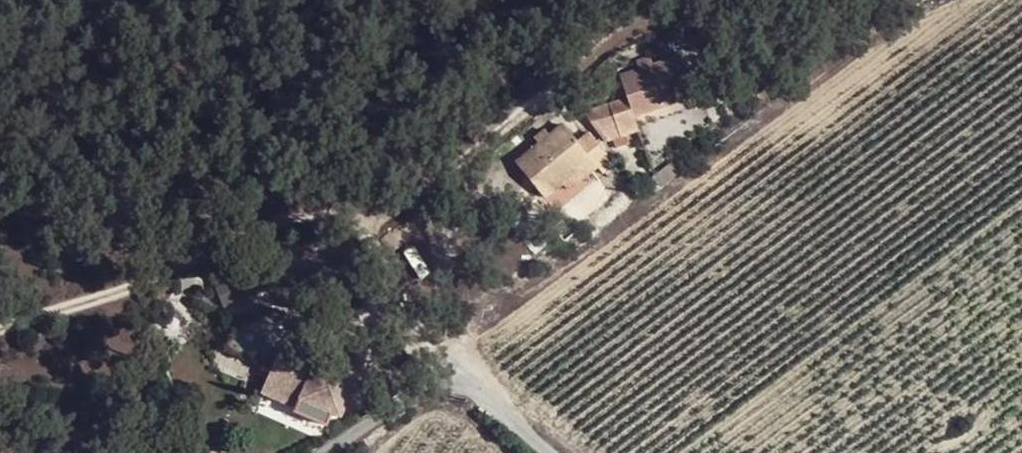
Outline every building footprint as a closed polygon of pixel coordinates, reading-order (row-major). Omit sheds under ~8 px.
[(689,7),(675,27),(682,32),(696,12),(689,7)] [(829,53),(820,59),(823,64),(832,57),(829,53)] [(620,137),(634,132),(639,130),(635,116),(691,97),(678,57),(621,76),(628,97),(609,104),(620,137)] [(605,141),(620,137),(609,104),(586,112),(605,141)] [(590,158),(598,167),(602,173),(614,163),(589,131),(576,141),(563,124),(516,162),(543,195),(561,181),(590,158)] [(569,190),(598,167),(590,158),(561,181),(569,190)] [(147,181),(146,182),(146,184),(146,186),(147,187),(148,188),(149,189),(151,189),(153,189),(154,188),(155,187),(156,185),(156,184),(156,182),(155,181),(153,180),(152,179),(150,179),(149,180),(147,181)] [(268,260),(213,283),(221,305),(277,281),(268,260)] [(278,353),(262,393),(296,408),(301,399),(331,413),(342,417),(357,377),(334,368),(316,360),(313,372),(304,368),(304,366),(278,353)] [(316,360),(307,356),(304,366),(304,368),(313,372),(316,360)] [(301,399),(296,408),(296,412),(302,418),(304,420),(307,421),(314,424),(322,425),(326,424),(331,413),(301,399)]
